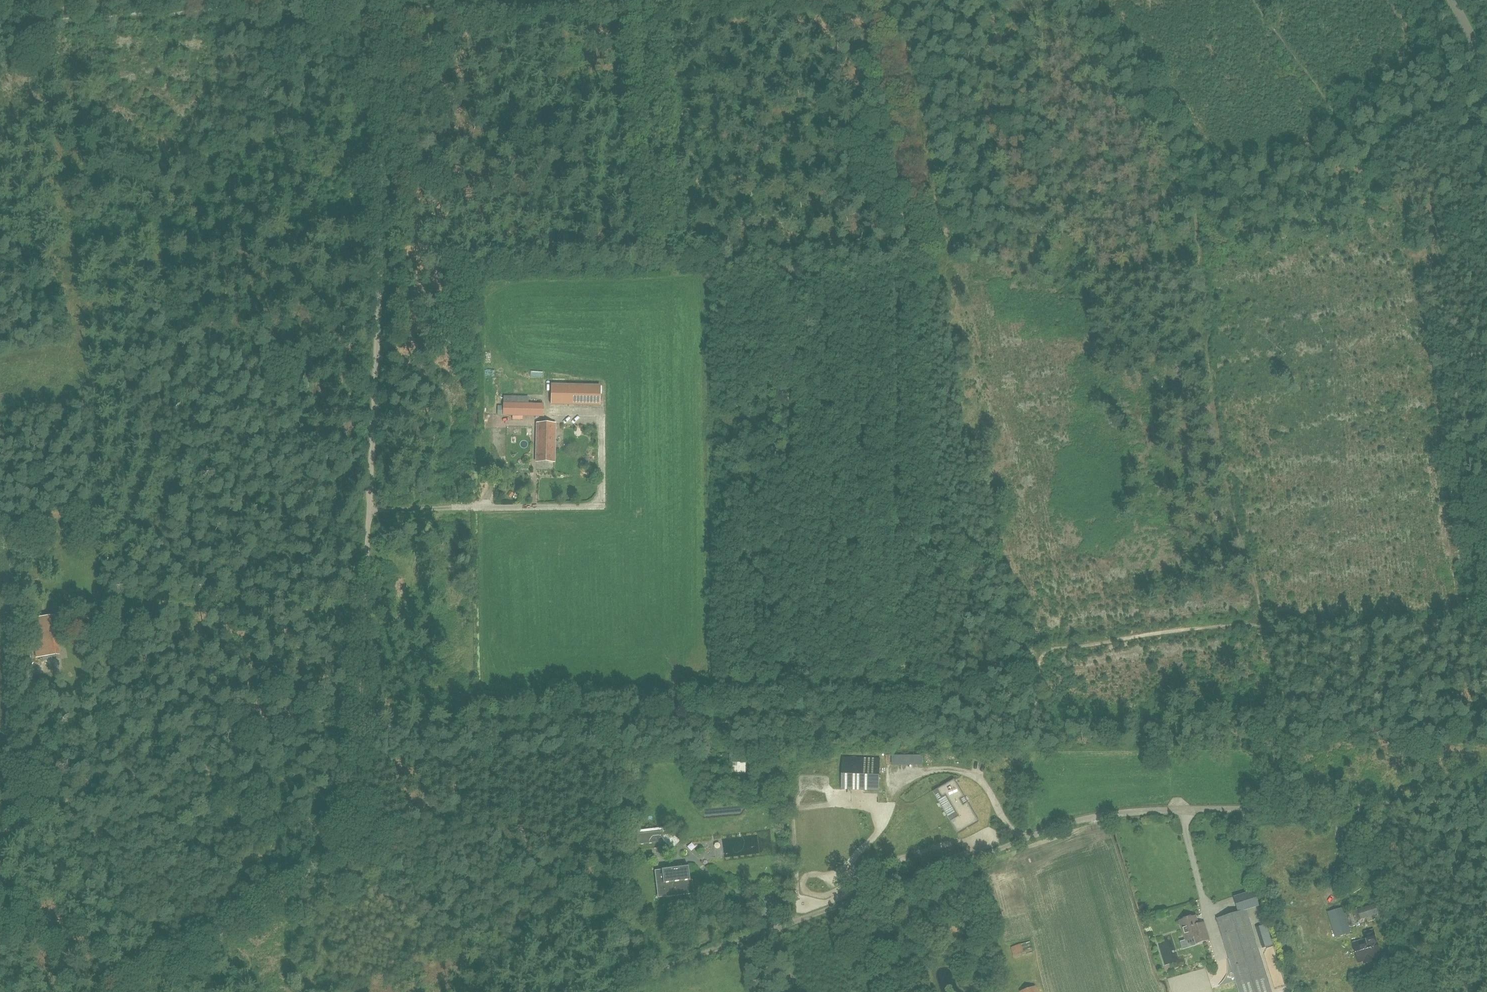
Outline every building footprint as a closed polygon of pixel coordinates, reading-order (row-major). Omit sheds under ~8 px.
[(600,385),(551,384),(550,405),(599,406),(600,385)] [(543,404),(503,403),(503,415),(543,416),(543,404)] [(553,462),(554,425),(538,425),(537,461),(553,462)] [(53,655),(55,655),(50,616),(29,618),(34,657),(39,656),(40,659),(53,658),(53,655)] [(844,758),(843,787),(872,789),(873,779),(877,780),(877,760),(844,758)] [(731,761),(731,773),(716,773),(716,783),(745,783),(746,761),(731,761)] [(954,779),(937,789),(942,798),(947,795),(959,816),(950,821),(956,831),(957,834),(962,831),(979,821),(968,802),(964,804),(961,799),(965,797),(954,779)] [(662,831),(638,834),(636,834),(637,845),(664,842),(662,831)] [(633,863),(640,867),(646,859),(639,854),(633,863)] [(661,869),(663,883),(665,883),(666,894),(689,891),(688,880),(690,880),(688,866),(661,869)] [(1375,904),(1345,913),(1350,927),(1357,925),(1356,921),(1366,917),(1368,921),(1380,918),(1375,904)] [(1342,908),(1328,912),(1336,937),(1350,933),(1342,908)] [(1246,909),(1215,918),(1238,991),(1272,991),(1246,909)] [(1195,943),(1209,939),(1204,921),(1198,922),(1196,915),(1178,920),(1184,939),(1193,937),(1195,943)] [(1272,945),(1265,924),(1259,927),(1265,947),(1272,945)] [(1367,940),(1361,942),(1354,944),(1356,948),(1360,947),(1364,962),(1373,959),(1373,957),(1380,955),(1373,931),(1365,933),(1367,940)] [(1034,951),(1031,941),(1014,946),(1010,947),(1012,957),(1034,951)]
